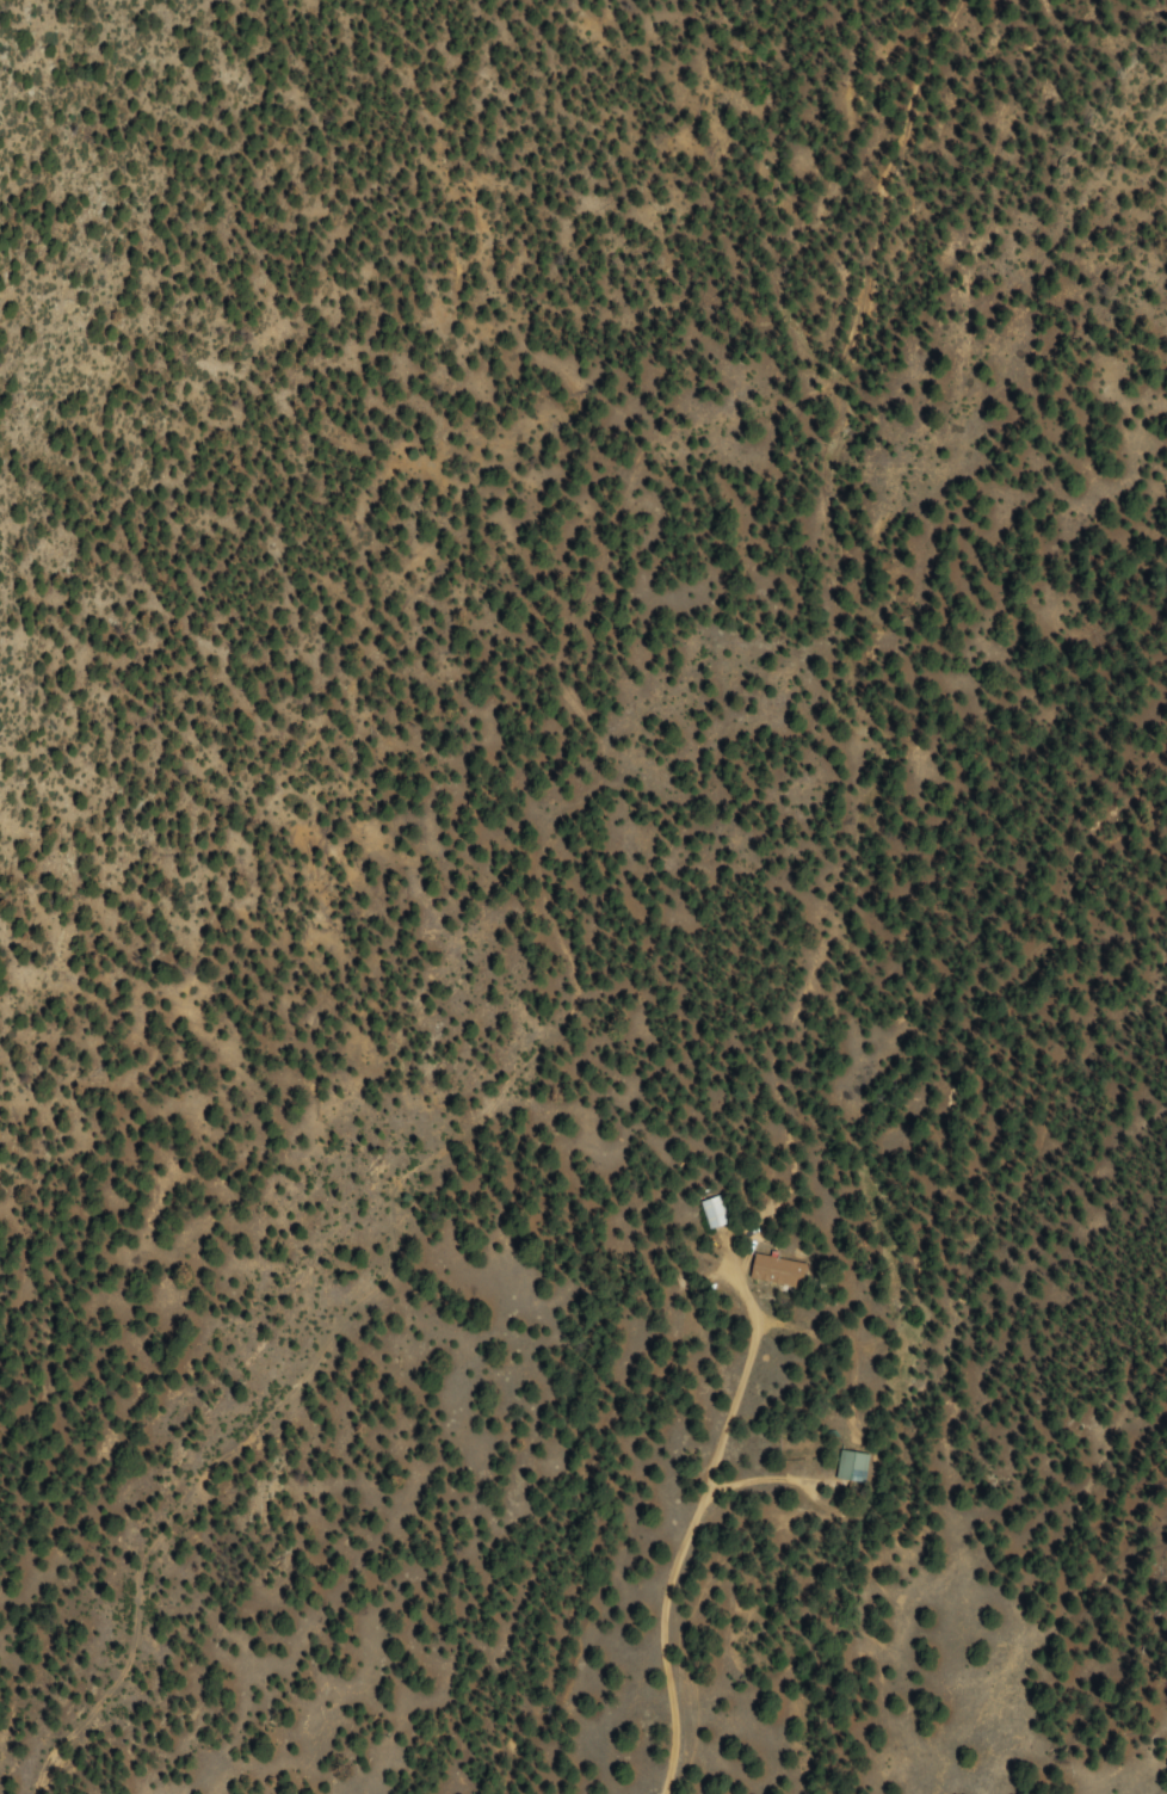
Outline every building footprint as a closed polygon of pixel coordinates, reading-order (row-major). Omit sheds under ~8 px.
[(729,1223),(719,1195),(699,1202),(709,1230),(729,1223)] [(750,1278),(800,1288),(805,1263),(755,1253),(750,1278)] [(837,1479),(865,1481),(868,1453),(840,1450),(837,1479)]
